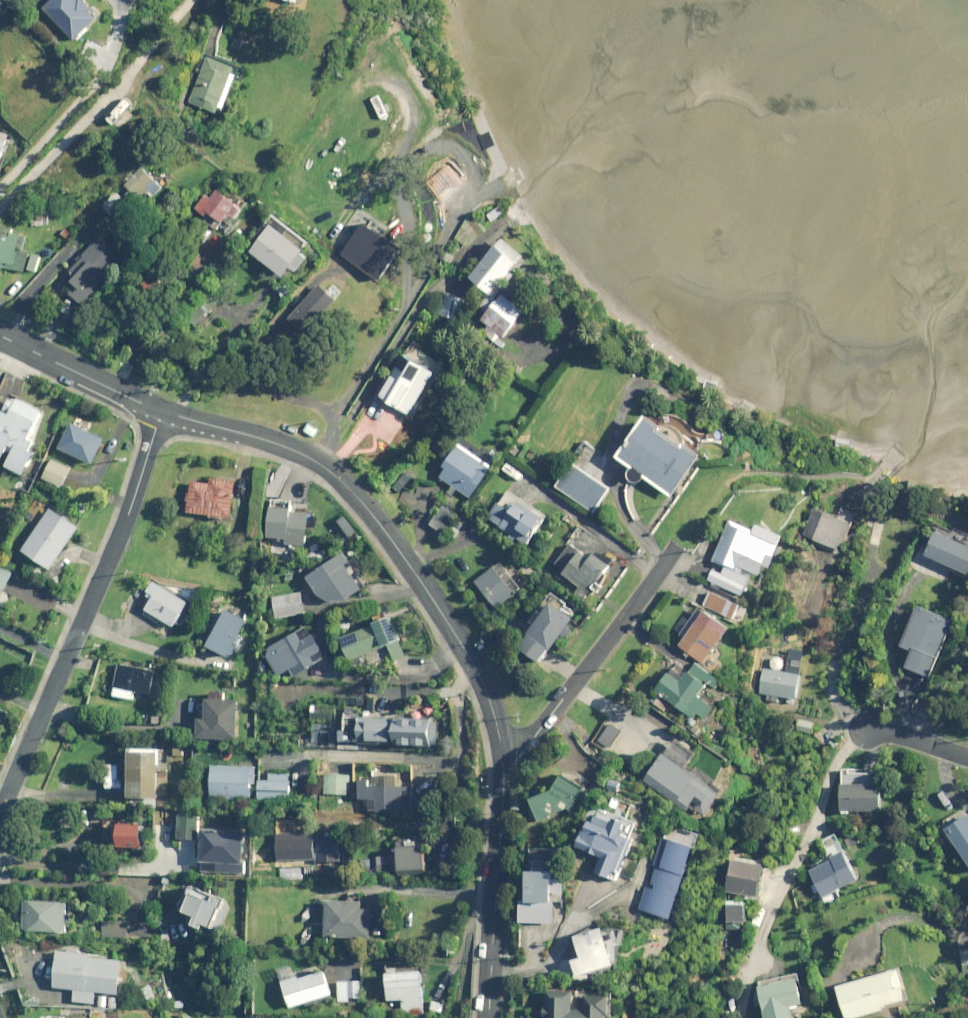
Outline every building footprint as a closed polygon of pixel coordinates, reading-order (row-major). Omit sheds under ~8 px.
[(85,0),(55,0),(47,8),(78,39),(101,16),(85,0)] [(240,69),(206,56),(189,102),(223,114),(240,69)] [(154,197),(171,176),(158,166),(141,187),(154,197)] [(243,207),(218,189),(212,197),(206,193),(195,208),(207,216),(210,213),(229,227),(243,207)] [(124,201),(115,191),(100,205),(110,215),(124,201)] [(504,212),(499,205),(486,214),(491,221),(504,212)] [(31,207),(32,225),(48,224),(47,206),(31,207)] [(485,229),(473,216),(453,233),(465,247),(485,229)] [(402,250),(364,223),(340,257),(378,284),(402,250)] [(290,238),(272,225),(252,251),(285,276),(292,267),(299,271),(309,257),(302,252),(309,242),(295,231),(290,238)] [(26,235),(0,231),(0,267),(24,271),(28,251),(23,251),(26,235)] [(118,257),(94,238),(64,280),(73,287),(69,293),(84,305),(108,277),(104,274),(118,257)] [(528,260),(501,239),(470,278),(489,294),(484,300),(488,303),(482,310),(487,313),(476,326),(504,348),(509,341),(506,338),(530,308),(505,288),(528,260)] [(337,299),(317,284),(290,320),(310,335),(337,299)] [(465,298),(442,294),(438,315),(461,319),(465,298)] [(429,368),(412,357),(408,364),(401,360),(379,395),(374,392),(359,417),(372,425),(386,402),(408,415),(420,396),(414,393),(429,368)] [(9,395),(0,416),(0,456),(4,458),(10,444),(16,447),(9,463),(27,471),(35,452),(30,450),(33,441),(29,439),(42,410),(9,395)] [(646,476),(673,496),(702,456),(648,416),(619,456),(633,466),(632,467),(631,468),(630,469),(630,471),(629,472),(629,474),(629,475),(630,477),(630,478),(631,479),(632,480),(634,481),(635,482),(636,482),(638,482),(639,482),(641,481),(642,481),(643,480),(645,479),(645,477),(646,476)] [(104,439),(73,423),(61,448),(93,463),(104,439)] [(490,468),(458,445),(448,459),(450,460),(439,475),(469,497),(490,468)] [(71,468),(52,459),(43,477),(61,486),(71,468)] [(611,489),(578,465),(561,488),(594,512),(611,489)] [(190,512),(211,514),(211,517),(225,519),(225,515),(233,516),(236,482),(212,480),(212,483),(192,481),(190,512)] [(548,514),(520,494),(512,504),(504,498),(490,518),(527,544),(548,514)] [(308,509),(270,507),(268,537),(287,538),(286,544),(305,545),(308,509)] [(79,526),(50,508),(23,550),(52,568),(79,526)] [(850,523),(816,508),(804,534),(839,550),(850,523)] [(715,557),(761,575),(765,565),(773,568),(786,535),(732,514),(715,557)] [(947,529),(941,526),(927,555),(967,574),(967,539),(947,529)] [(326,554),(319,541),(306,547),(313,561),(326,554)] [(592,559),(570,545),(555,567),(583,586),(577,594),(584,599),(592,588),(598,592),(603,585),(599,581),(611,564),(596,554),(592,559)] [(362,589),(341,554),(306,575),(317,593),(328,601),(341,602),(362,589)] [(751,577),(715,561),(706,579),(742,595),(751,577)] [(519,589),(499,563),(476,581),(496,607),(519,589)] [(12,573),(0,566),(0,596),(12,573)] [(194,606),(154,582),(148,591),(154,595),(146,609),(173,625),(176,621),(183,625),(194,606)] [(303,613),(299,591),(272,595),(275,617),(303,613)] [(740,604),(712,593),(707,606),(735,617),(740,604)] [(573,617),(549,601),(541,612),(543,614),(521,648),(542,662),(573,617)] [(953,620),(919,606),(902,645),(914,650),(906,667),(929,677),(953,620)] [(590,612),(582,607),(573,620),(581,625),(590,612)] [(246,620),(225,610),(207,646),(228,656),(246,620)] [(730,629),(707,613),(682,646),(705,663),(730,629)] [(399,640),(390,618),(342,638),(351,660),(399,640)] [(310,636),(305,628),(264,651),(278,676),(291,668),(295,676),(325,660),(319,650),(329,645),(321,630),(310,636)] [(406,657),(401,645),(390,649),(395,661),(406,657)] [(166,671),(118,662),(112,695),(132,699),(134,690),(161,695),(164,679),(166,671)] [(722,681),(696,663),(683,682),(670,672),(657,690),(694,718),(698,713),(706,719),(714,708),(698,696),(709,682),(717,688),(722,681)] [(799,674),(762,668),(758,693),(795,699),(799,674)] [(236,700),(205,699),(205,719),(197,719),(196,738),(235,739),(236,700)] [(334,718),(335,706),(310,705),(310,717),(334,718)] [(434,745),(435,719),(359,717),(358,742),(434,745)] [(815,723),(794,717),(791,728),(812,733),(815,723)] [(619,731),(610,724),(599,741),(608,747),(619,731)] [(334,727),(310,725),(309,745),(333,747),(334,727)] [(698,753),(679,738),(648,780),(689,810),(693,805),(706,815),(722,793),(687,768),(698,753)] [(161,749),(130,748),(128,797),(159,798),(159,788),(168,788),(168,776),(159,776),(159,770),(169,771),(169,763),(161,763),(161,749)] [(121,763),(104,763),(104,788),(120,789),(121,763)] [(256,766),(211,764),(210,796),(224,797),(224,800),(243,801),(243,798),(251,798),(251,785),(255,786),(256,766)] [(375,809),(401,811),(402,807),(410,808),(411,791),(412,782),(396,781),(396,771),(376,770),(376,780),(368,780),(357,779),(356,799),(376,800),(375,809)] [(349,773),(324,773),(324,793),(348,794),(349,773)] [(587,789),(565,776),(554,790),(532,800),(541,819),(578,804),(587,789)] [(288,781),(258,780),(258,800),(288,800),(288,781)] [(880,811),(881,785),(841,784),(840,810),(880,811)] [(628,822),(602,812),(597,823),(593,821),(583,847),(606,856),(600,872),(617,879),(633,838),(624,834),(628,822)] [(967,814),(945,828),(967,865),(967,816),(967,814)] [(199,839),(199,817),(178,816),(177,838),(199,839)] [(142,847),(143,820),(104,820),(104,846),(142,847)] [(244,831),(203,830),(202,861),(220,862),(220,871),(248,872),(249,860),(243,860),(244,831)] [(314,833),(278,833),(278,859),(314,859),(314,833)] [(418,846),(418,838),(403,839),(403,847),(398,847),(399,870),(426,868),(425,846),(418,846)] [(694,847),(666,838),(643,909),(672,918),(694,847)] [(566,853),(534,852),(533,870),(525,869),(523,922),(554,923),(555,892),(564,892),(566,853)] [(856,880),(843,852),(830,858),(832,861),(809,871),(825,904),(837,899),(833,890),(856,880)] [(764,864),(733,860),(729,892),(760,896),(764,864)] [(135,878),(122,874),(119,882),(132,886),(135,878)] [(227,898),(194,885),(184,911),(198,917),(194,926),(203,929),(204,924),(216,929),(223,910),(227,898)] [(67,902),(26,900),(25,930),(66,932),(67,902)] [(369,938),(371,903),(327,900),(325,936),(369,938)] [(746,905),(727,904),(727,921),(745,922),(746,905)] [(126,922),(102,922),(102,936),(125,937),(126,922)] [(608,941),(605,928),(577,935),(583,958),(574,960),(578,976),(621,964),(614,939),(608,941)] [(955,953),(962,978),(967,977),(967,950),(955,953)] [(92,954),(59,951),(56,987),(76,989),(75,1001),(95,1003),(96,991),(119,994),(122,960),(92,957),(92,954)] [(334,958),(333,1001),(349,1001),(349,998),(359,998),(360,959),(334,958)] [(897,969),(837,986),(847,1017),(853,1017),(882,1009),(881,1006),(906,999),(897,969)] [(331,993),(323,970),(299,979),(298,976),(282,981),(291,1008),(331,993)] [(422,1015),(420,970),(386,972),(387,1000),(402,999),(402,1016),(422,1015)] [(794,976),(757,984),(764,1017),(791,1017),(789,1006),(800,1004),(794,976)] [(835,992),(830,977),(822,979),(827,994),(835,992)] [(608,1010),(573,1009),(574,991),(549,991),(549,1012),(534,1011),(534,1017),(607,1017),(608,1010)]
